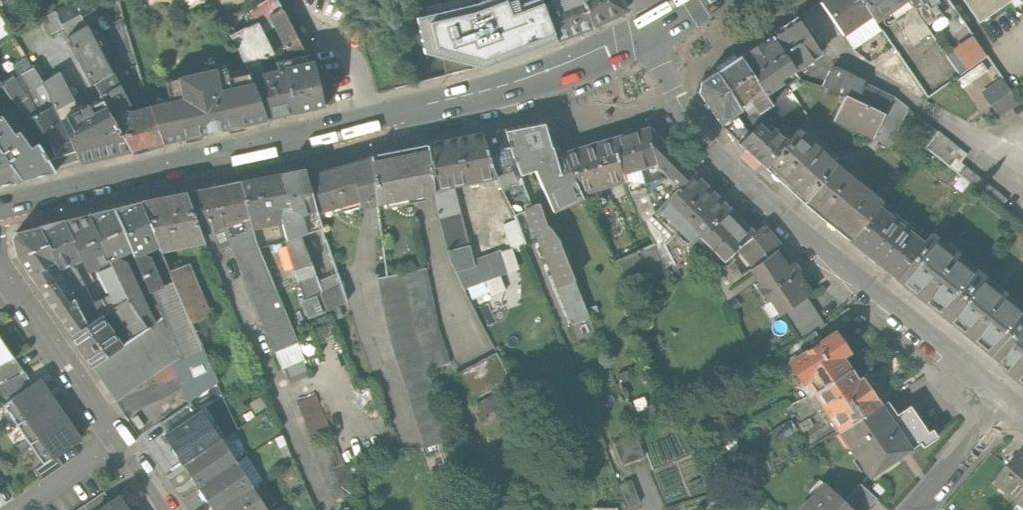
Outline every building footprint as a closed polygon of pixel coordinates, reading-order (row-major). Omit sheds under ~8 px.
[(162,142),(150,107),(133,112),(82,17),(92,11),(87,0),(78,0),(43,18),(51,33),(63,27),(102,100),(131,150),(133,152),(163,145),(162,142)] [(555,41),(543,7),(540,0),(531,0),(526,2),(518,5),(516,0),(483,0),(472,4),(415,17),(423,54),(483,69),(541,47),(553,42),(555,41)] [(593,27),(581,0),(561,0),(543,7),(555,41),(593,27)] [(593,27),(620,13),(623,7),(619,0),(581,0),(593,27)] [(870,16),(860,0),(821,0),(819,1),(842,35),(870,16)] [(908,0),(860,0),(870,16),(875,23),(891,12),(908,0)] [(909,2),(908,0),(891,12),(913,45),(931,33),(909,2)] [(947,0),(917,0),(912,0),(909,2),(931,33),(945,54),(971,35),(947,0)] [(980,23),(1014,0),(964,0),(980,23)] [(279,72),(285,70),(294,112),(323,105),(313,62),(309,64),(282,9),(269,17),(291,59),(298,60),(300,66),(291,68),(286,60),(276,63),(279,72)] [(796,18),(770,35),(792,67),(795,72),(821,54),(796,18)] [(230,35),(249,73),(266,118),(294,112),(285,70),(279,72),(264,75),(258,60),(272,54),(256,22),(230,35)] [(776,77),(792,67),(770,35),(736,58),(760,94),(779,81),(776,77)] [(959,74),(985,56),(971,35),(945,54),(959,74)] [(767,103),(760,94),(736,58),(734,54),(711,70),(734,104),(744,97),(755,113),(767,103)] [(840,94),(879,114),(888,96),(827,65),(818,83),(840,94)] [(136,66),(130,67),(135,82),(141,80),(136,66)] [(53,168),(79,160),(63,125),(53,106),(47,91),(42,83),(33,68),(2,87),(11,99),(27,120),(33,135),(38,143),(53,168)] [(170,103),(150,107),(162,142),(184,136),(185,142),(193,140),(200,138),(199,133),(226,127),(228,132),(237,130),(244,129),(243,123),(256,120),(266,118),(249,73),(227,78),(225,68),(165,81),(170,103)] [(736,108),(734,104),(711,70),(696,80),(694,91),(715,122),(736,108)] [(79,163),(131,150),(102,100),(89,107),(87,105),(77,110),(58,73),(42,83),(47,91),(53,106),(63,125),(79,160),(79,163)] [(1016,100),(1000,78),(981,92),(997,114),(1016,100)] [(3,105),(11,99),(2,87),(0,85),(0,101),(3,105)] [(840,94),(829,117),(868,137),(879,114),(840,94)] [(905,109),(888,96),(879,114),(868,137),(887,146),(905,109)] [(21,181),(55,172),(53,168),(38,143),(29,148),(18,132),(14,134),(0,115),(0,150),(21,181)] [(735,139),(763,162),(779,142),(752,119),(735,139)] [(580,199),(579,194),(561,153),(553,156),(543,122),(503,130),(514,161),(519,174),(533,171),(552,212),(580,199)] [(763,162),(807,200),(836,164),(792,127),(779,142),(763,162)] [(667,178),(679,188),(694,173),(647,128),(610,139),(620,174),(639,169),(654,165),(667,178)] [(507,163),(514,161),(503,130),(481,134),(495,178),(500,189),(515,184),(509,167),(508,167),(507,163)] [(937,130),(924,147),(999,206),(1006,198),(959,161),(966,153),(937,130)] [(451,186),(495,178),(481,134),(428,145),(434,191),(451,186)] [(623,180),(620,174),(610,139),(561,153),(579,194),(623,180)] [(434,193),(434,191),(428,145),(370,156),(370,158),(376,204),(434,193)] [(21,181),(0,150),(0,186),(21,181)] [(361,207),(376,204),(370,158),(306,176),(316,212),(358,199),(361,207)] [(807,200),(852,239),(880,204),(883,202),(836,164),(807,200)] [(304,169),(281,174),(291,208),(281,210),(280,215),(281,221),(286,240),(300,236),(321,229),(316,212),(306,176),(304,169)] [(627,189),(643,185),(639,169),(620,174),(623,180),(627,189)] [(674,194),(696,239),(727,207),(694,173),(679,188),(674,194)] [(251,227),(281,221),(280,215),(281,210),(291,208),(281,174),(239,182),(248,217),(251,227)] [(643,185),(627,189),(652,243),(657,251),(664,245),(676,268),(692,259),(686,249),(696,239),(674,194),(679,188),(667,178),(643,185)] [(212,230),(248,217),(239,182),(185,193),(199,234),(212,230)] [(472,267),(451,186),(434,191),(434,193),(435,202),(450,262),(463,289),(483,282),(487,293),(503,287),(498,276),(517,269),(510,250),(510,249),(476,261),(478,265),(472,267)] [(203,242),(199,234),(185,193),(139,202),(158,245),(160,250),(203,242)] [(142,251),(158,245),(139,202),(112,208),(131,249),(149,291),(162,285),(150,256),(143,254),(142,251)] [(852,239),(895,273),(923,239),(880,204),(852,239)] [(556,288),(574,281),(559,246),(547,227),(546,228),(538,205),(531,206),(523,211),(556,288)] [(755,234),(727,207),(696,239),(713,274),(737,250),(736,249),(755,234)] [(121,254),(131,249),(112,208),(88,214),(128,297),(140,317),(149,313),(121,254)] [(108,311),(128,297),(88,214),(63,221),(81,257),(87,270),(93,267),(107,296),(101,299),(108,311)] [(251,227),(248,217),(212,230),(218,250),(231,246),(274,352),(297,342),(256,243),(251,227)] [(510,249),(510,250),(524,244),(515,220),(501,225),(510,249)] [(69,262),(81,257),(63,221),(37,226),(54,259),(68,284),(81,278),(76,268),(69,262)] [(71,336),(88,325),(68,284),(54,259),(37,226),(16,232),(12,237),(17,257),(71,336)] [(764,226),(755,234),(736,249),(737,250),(753,268),(776,250),(781,247),(764,226)] [(895,273),(942,313),(977,272),(929,232),(923,239),(895,273)] [(315,274),(300,236),(286,240),(285,241),(297,280),(315,274)] [(652,243),(615,263),(625,285),(665,268),(657,251),(652,243)] [(786,266),(776,250),(753,268),(750,270),(769,298),(765,301),(776,316),(783,312),(805,297),(811,294),(798,273),(799,270),(795,264),(791,263),(786,266)] [(169,271),(173,281),(191,324),(210,316),(189,263),(169,271)] [(424,269),(378,279),(389,335),(426,447),(450,439),(427,371),(448,364),(436,327),(424,269)] [(318,279),(329,307),(349,300),(337,271),(318,279)] [(989,352),(1022,312),(1022,311),(977,272),(942,313),(989,352)] [(218,383),(191,324),(173,281),(162,285),(149,291),(161,318),(122,345),(91,366),(116,401),(154,374),(161,383),(174,374),(188,403),(218,383)] [(588,317),(574,281),(556,288),(571,324),(588,317)] [(324,310),(317,293),(302,299),(309,316),(324,310)] [(823,325),(805,297),(783,312),(801,340),(823,325)] [(1022,381),(1022,312),(989,352),(1022,381)] [(101,315),(88,325),(71,336),(91,366),(122,345),(101,315)] [(792,359),(813,391),(850,367),(842,355),(851,350),(837,329),(792,359)] [(22,371),(23,371),(0,339),(0,382),(22,371)] [(458,371),(472,398),(511,378),(497,351),(458,371)] [(858,379),(850,367),(813,391),(839,430),(881,403),(863,376),(858,379)] [(3,405),(32,385),(22,371),(0,382),(0,401),(3,405)] [(2,406),(16,425),(52,400),(39,380),(32,385),(3,405),(2,406)] [(309,441),(330,434),(316,392),(296,399),(309,441)] [(498,406),(492,394),(479,401),(485,413),(498,406)] [(16,425),(30,444),(66,420),(52,400),(16,425)] [(839,430),(869,476),(921,442),(924,446),(939,435),(934,427),(929,431),(911,405),(891,418),(881,403),(839,430)] [(163,434),(182,463),(220,438),(201,409),(163,434)] [(79,440),(66,420),(30,444),(43,464),(57,455),(79,440)] [(635,434),(613,443),(622,465),(644,457),(635,434)] [(182,463),(197,486),(235,461),(220,438),(182,463)] [(1022,447),(994,480),(1020,502),(1021,501),(1022,499),(1022,449),(1022,447)] [(63,465),(57,455),(43,464),(34,471),(40,480),(63,465)] [(235,461),(197,486),(213,509),(214,509),(251,486),(235,461)] [(619,484),(628,507),(639,502),(630,480),(619,484)] [(844,502),(852,509),(868,509),(878,499),(862,483),(844,502)] [(802,509),(852,509),(844,502),(826,485),(802,509)] [(251,486),(214,509),(264,509),(266,509),(251,486)] [(118,496),(97,509),(127,509),(118,496)]
